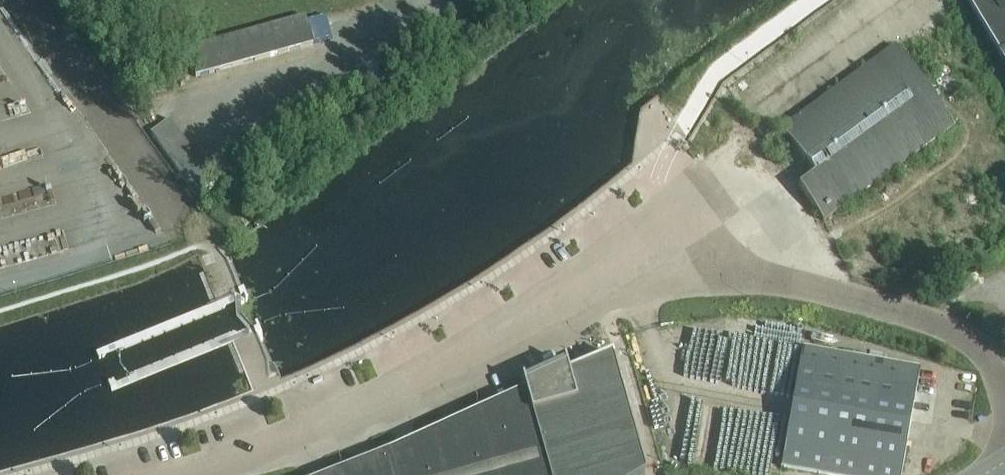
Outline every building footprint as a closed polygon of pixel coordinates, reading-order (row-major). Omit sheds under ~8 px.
[(1004,63),(1004,0),(967,0),(1004,63)] [(188,49),(196,77),(313,45),(306,17),(188,49)] [(816,175),(799,187),(824,221),(953,127),(894,46),(782,128),(816,175)] [(151,134),(196,197),(214,184),(170,121),(151,134)] [(920,370),(802,349),(781,467),(824,474),(901,474),(920,370)] [(614,360),(613,356),(610,357),(569,374),(566,365),(564,365),(525,384),(523,384),(525,392),(388,455),(336,474),(644,474),(646,474),(613,360),(614,360)]
